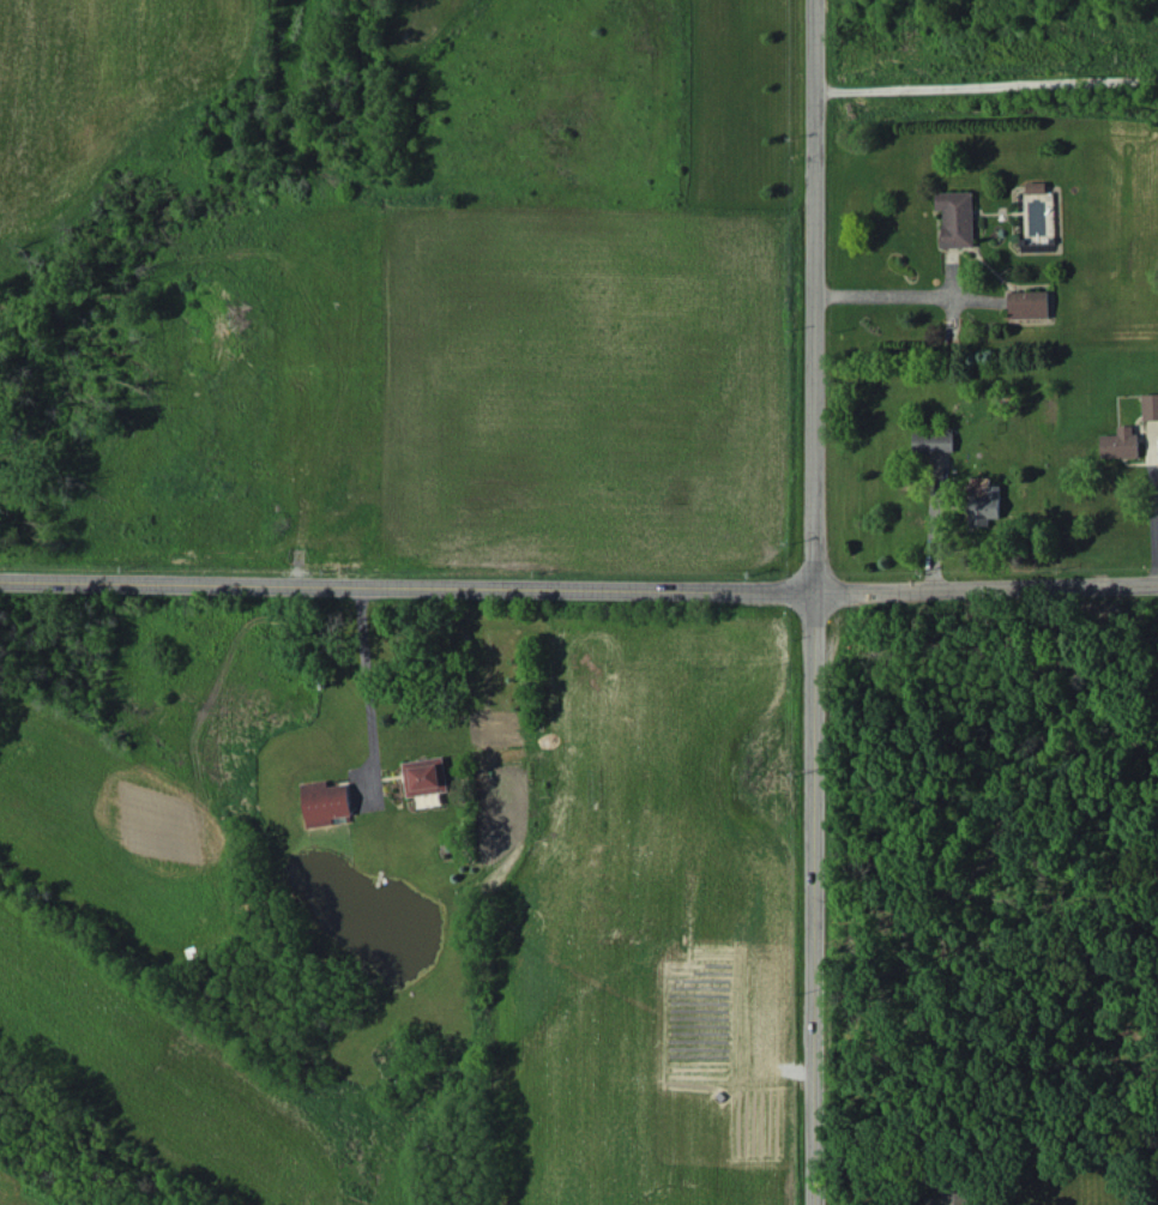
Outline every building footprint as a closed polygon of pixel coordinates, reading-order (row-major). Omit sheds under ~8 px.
[(935,192),(935,210),(941,210),(942,247),(974,247),(973,192),(935,192)] [(1009,291),(1009,319),(1049,318),(1048,290),(1009,291)] [(1141,394),(1142,419),(1157,419),(1157,393),(1141,394)] [(1100,434),(1100,458),(1136,457),(1136,425),(1117,425),(1117,434),(1100,434)] [(954,452),(953,430),(913,430),(913,452),(954,452)] [(970,525),(989,526),(990,518),(1000,518),(1000,485),(989,485),(988,497),(971,496),(970,525)] [(448,792),(444,757),(403,761),(407,796),(448,792)] [(302,782),(306,827),(334,824),(334,817),(351,815),(348,784),(328,786),(327,780),(302,782)] [(965,1177),(942,1177),(943,1197),(926,1198),(926,1204),(966,1204),(965,1177)]
